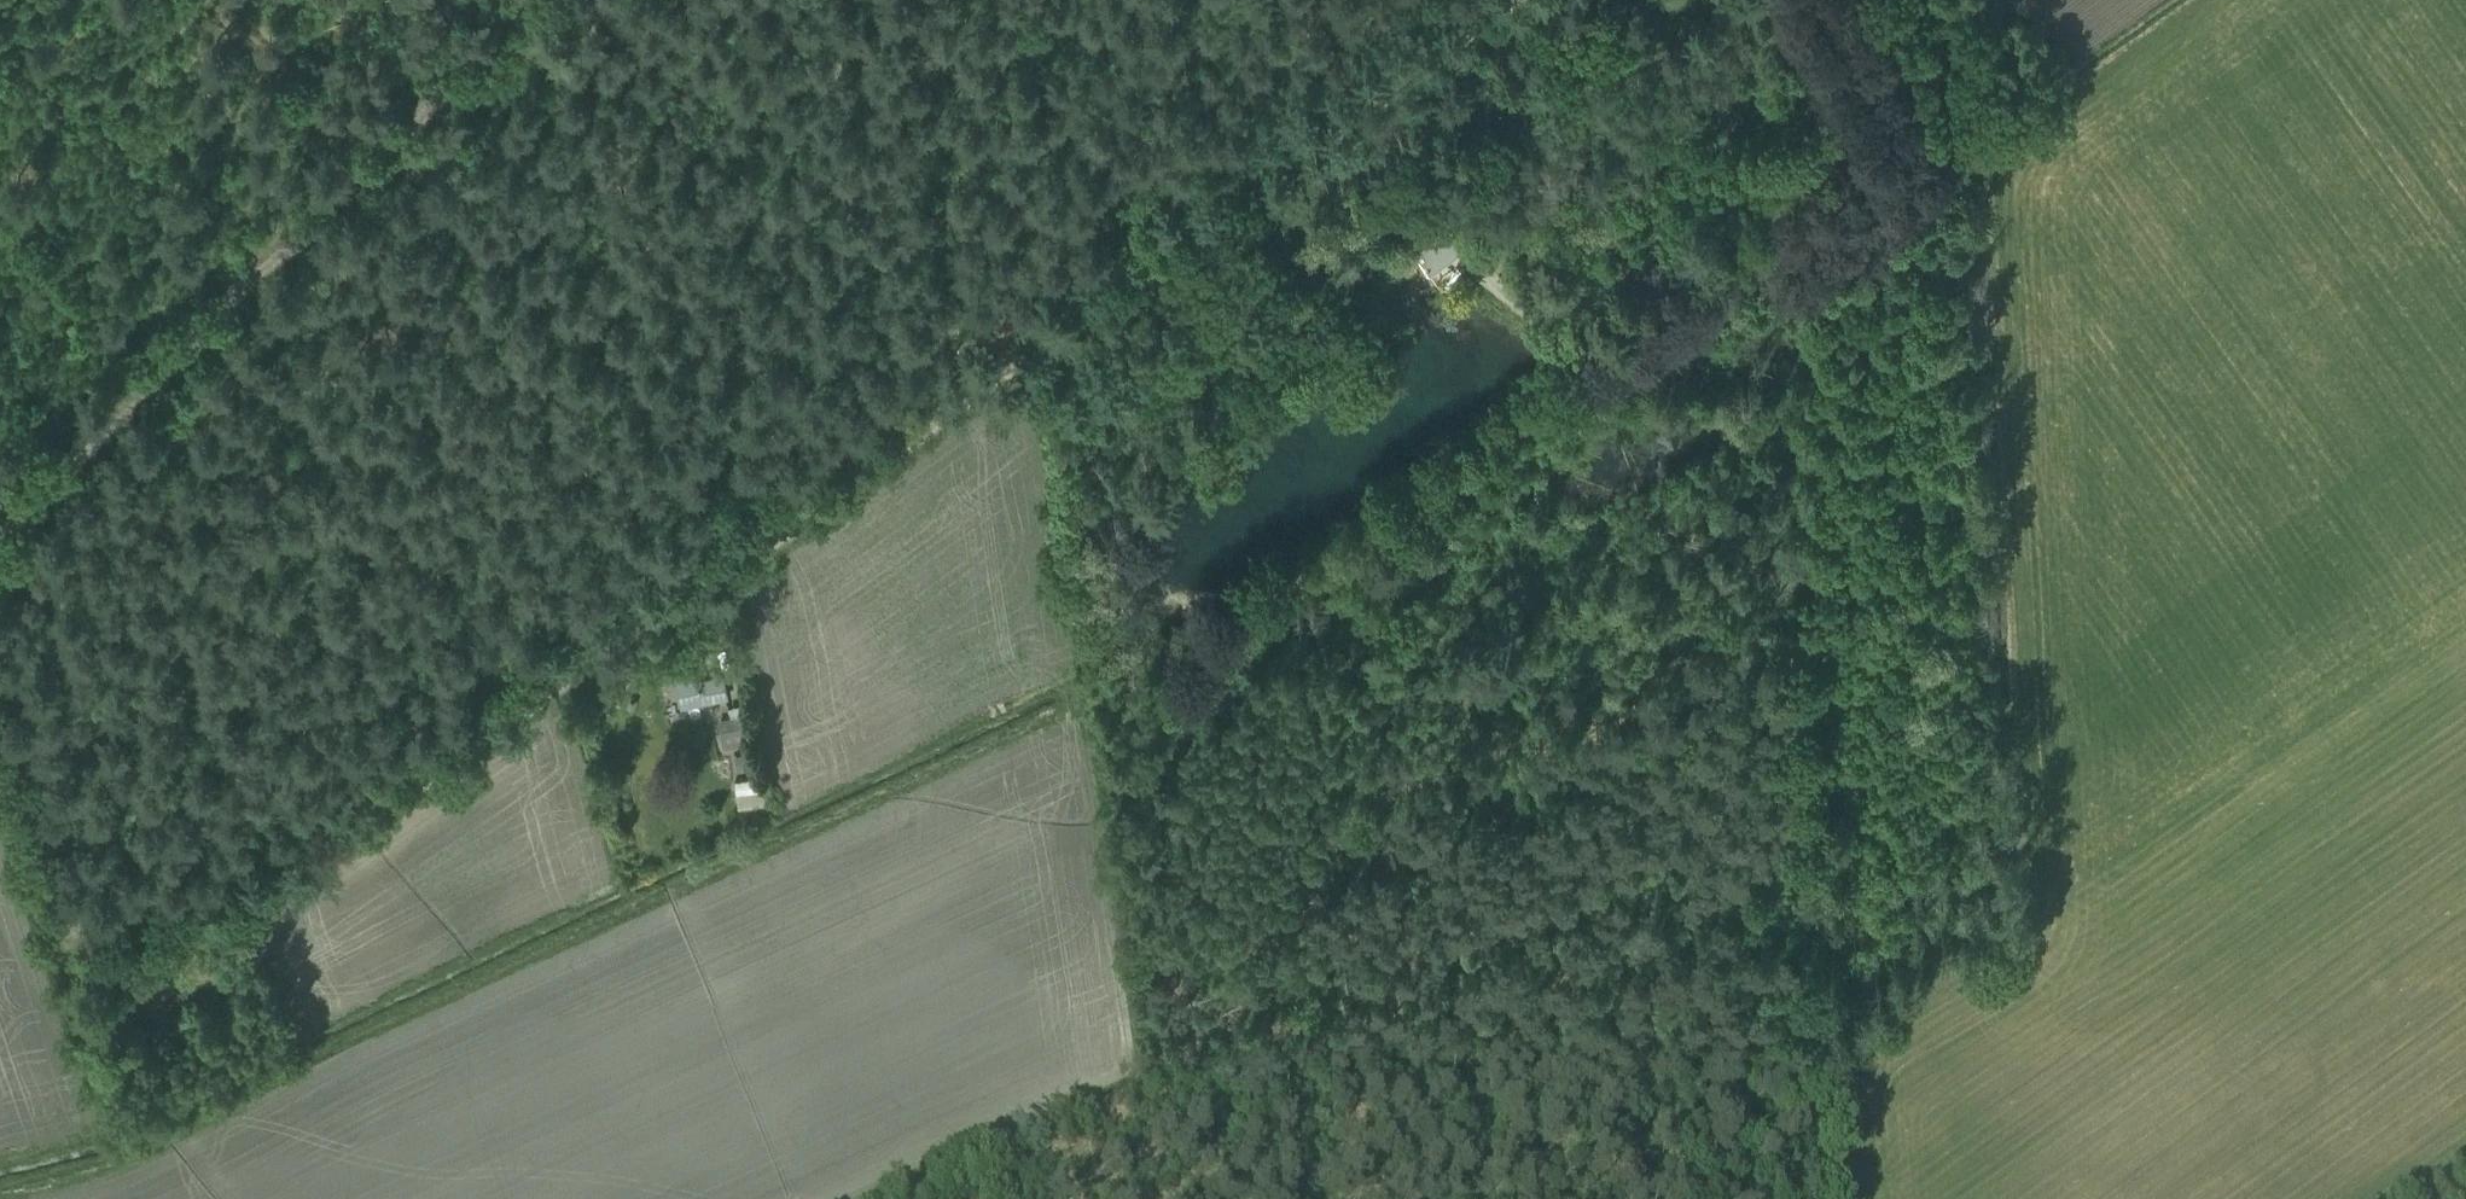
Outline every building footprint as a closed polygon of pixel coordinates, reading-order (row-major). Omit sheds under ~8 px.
[(1406,239),(1433,275),(1471,246),(1445,212),(1406,239)] [(673,676),(680,710),(728,700),(723,673),(701,678),(699,670),(673,676)] [(738,716),(718,719),(723,750),(743,747),(738,716)] [(744,754),(731,756),(733,773),(746,771),(746,768),(748,768),(746,756),(744,756),(744,754)] [(765,778),(733,781),(736,809),(768,806),(765,778)]
